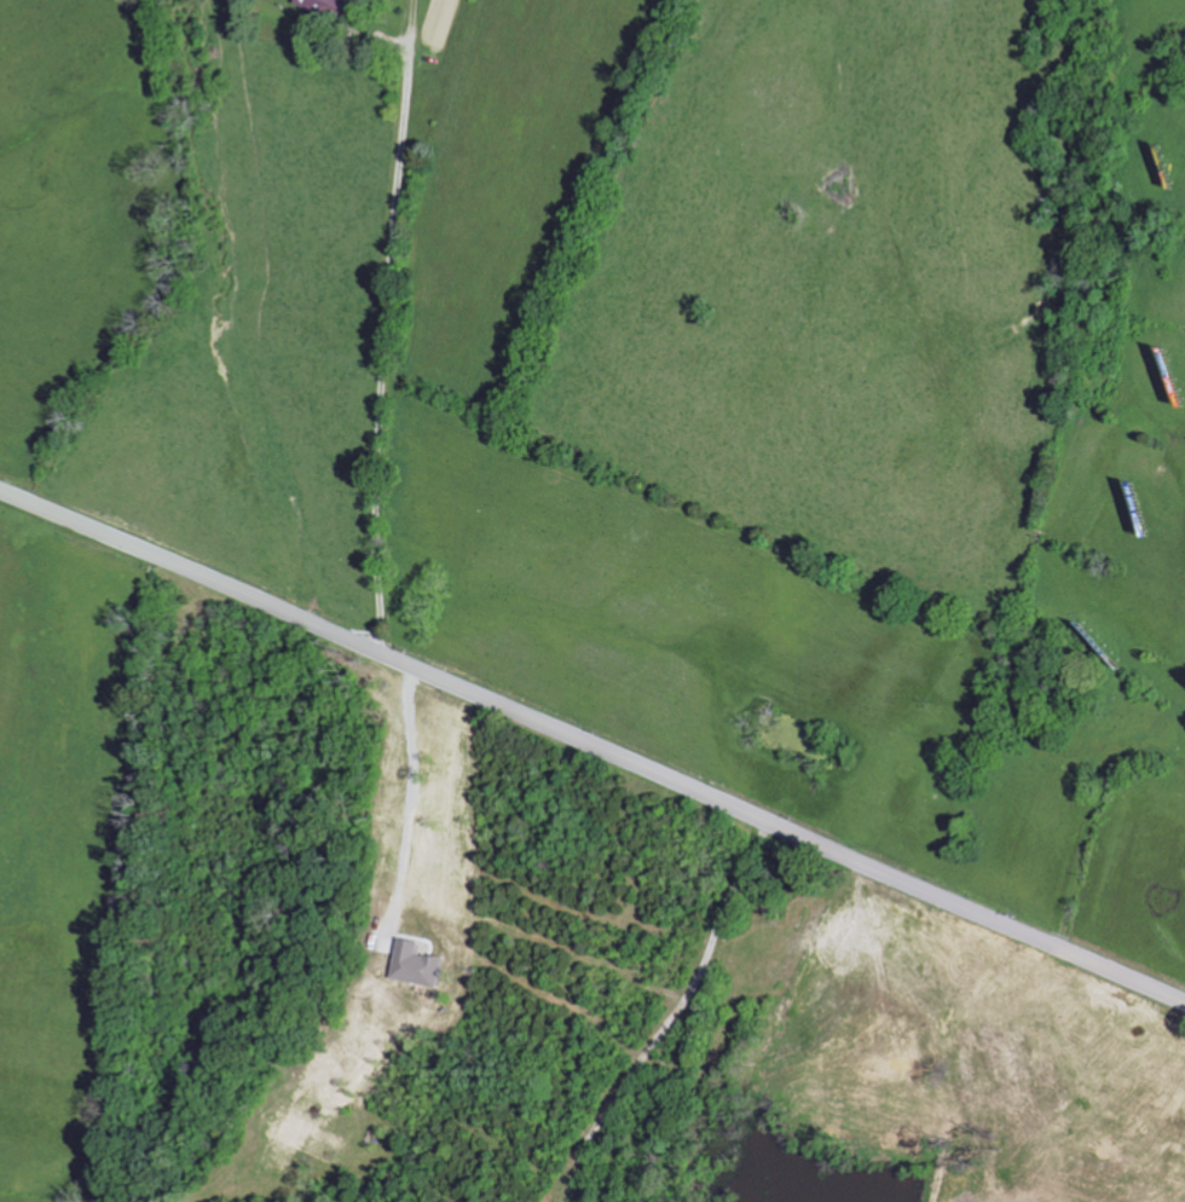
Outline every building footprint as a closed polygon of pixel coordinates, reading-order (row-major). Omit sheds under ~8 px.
[(304,8),(351,23),(359,0),(306,0),(304,8)]
